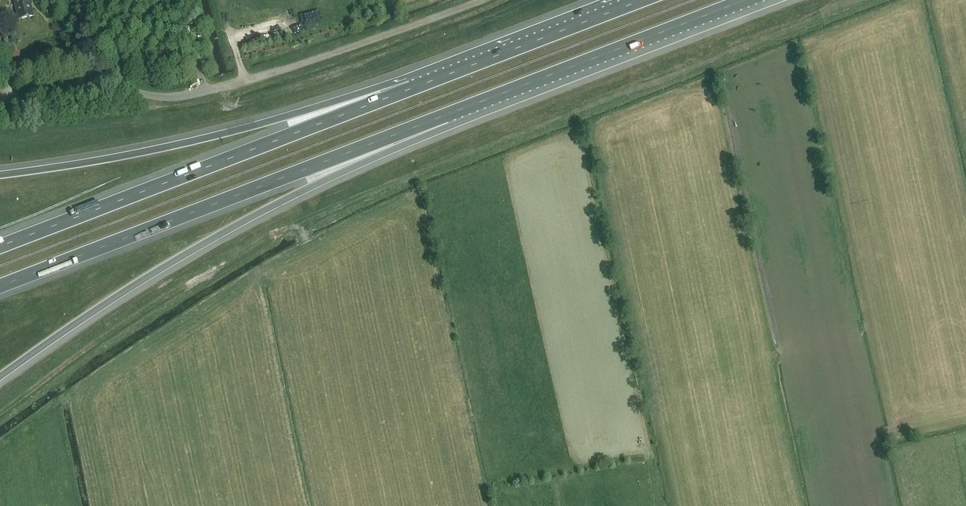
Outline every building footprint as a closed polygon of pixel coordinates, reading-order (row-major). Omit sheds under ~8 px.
[(34,17),(31,5),(33,5),(31,0),(15,0),(19,20),(34,17)]
